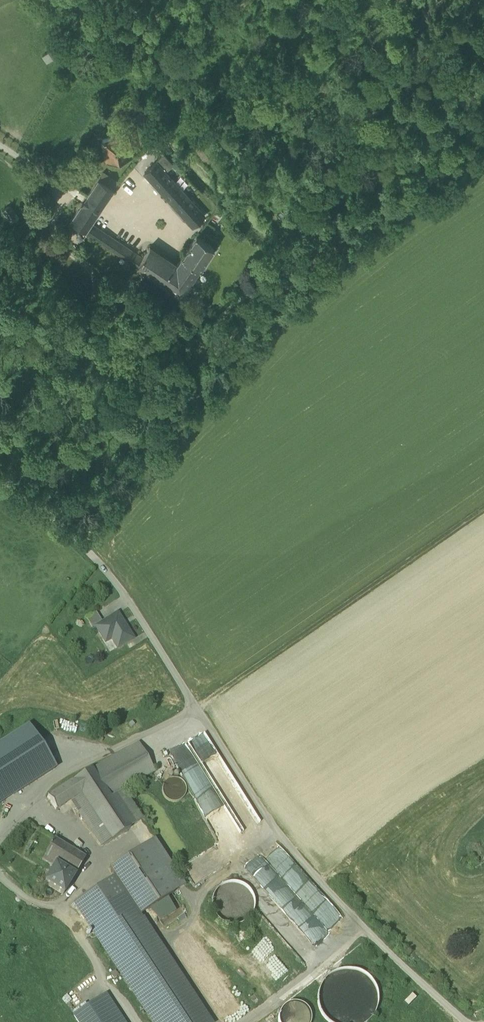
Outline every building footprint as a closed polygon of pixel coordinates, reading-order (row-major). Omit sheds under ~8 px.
[(52,50),(44,56),(49,63),(57,56),(52,50)] [(102,140),(106,160),(133,155),(129,134),(102,140)] [(145,172),(189,221),(201,211),(165,171),(173,164),(164,155),(145,172)] [(99,179),(105,183),(109,177),(103,173),(99,179)] [(118,183),(109,177),(105,183),(114,189),(118,183)] [(99,179),(87,197),(102,207),(114,189),(105,183),(99,179)] [(98,213),(102,207),(87,197),(83,203),(98,213)] [(71,221),(86,231),(90,224),(98,213),(83,203),(71,221)] [(201,211),(189,221),(193,226),(205,215),(201,211)] [(86,231),(91,235),(96,227),(90,224),(86,231)] [(136,255),(96,227),(91,235),(132,262),(136,255)] [(197,235),(183,256),(177,265),(150,247),(142,259),(137,266),(164,284),(181,296),(200,268),(214,247),(197,235)] [(142,259),(136,255),(132,262),(137,266),(142,259)] [(86,619),(93,630),(96,628),(96,627),(102,623),(96,613),(86,619)] [(111,639),(117,648),(133,639),(117,614),(102,623),(96,627),(96,628),(103,639),(107,636),(111,637),(111,639)] [(28,727),(0,744),(0,804),(55,769),(28,727)] [(171,750),(193,798),(212,789),(199,761),(215,754),(206,734),(171,750)] [(138,743),(92,769),(110,798),(123,791),(155,772),(141,747),(138,743)] [(56,811),(72,800),(75,798),(81,795),(85,801),(112,841),(130,828),(110,798),(92,769),(91,769),(47,798),(55,810),(56,811)] [(162,787),(161,792),(163,796),(166,800),(170,802),(175,803),(179,801),(183,798),(185,794),(185,789),(184,785),(181,781),(177,779),(172,779),(168,780),(164,783),(162,787)] [(110,798),(130,828),(142,820),(123,791),(110,798)] [(81,795),(75,798),(79,805),(85,801),(81,795)] [(112,841),(85,801),(79,805),(75,798),(72,800),(103,847),(112,841)] [(74,877),(85,858),(54,839),(42,861),(53,867),(55,865),(74,876),(74,877)] [(143,846),(174,893),(185,886),(154,839),(143,846)] [(109,868),(115,877),(140,915),(141,915),(148,910),(167,898),(174,893),(143,846),(109,868)] [(44,883),(63,895),(74,877),(74,876),(55,865),(53,867),(44,883)] [(141,915),(140,915),(115,877),(101,886),(101,885),(75,903),(111,958),(153,1021),(211,1021),(141,915)] [(212,899),(212,908),(215,916),(221,922),(229,925),(237,926),(245,922),(252,916),(255,909),(255,900),(252,892),(246,886),(238,882),(230,882),(222,885),(215,891),(212,899)] [(167,898),(148,910),(160,921),(176,911),(167,898)] [(374,1014),(377,1004),(377,992),(372,982),(362,973),(351,969),(339,970),(328,976),(321,985),(317,997),(319,1008),(324,1018),(329,1021),(366,1021),(374,1014)] [(412,994),(403,1002),(408,1006),(416,998),(412,994)] [(105,995),(74,1016),(78,1021),(122,1021),(105,995)] [(277,1010),(277,1020),(278,1021),(317,1021),(308,1003),(292,1003),(277,1010)]
